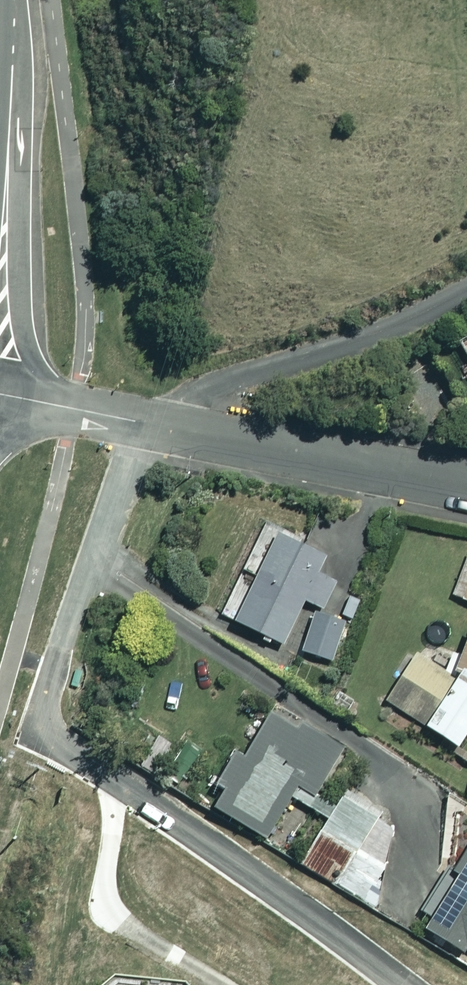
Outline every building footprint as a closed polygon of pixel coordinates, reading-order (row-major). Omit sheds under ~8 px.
[(325,556),(262,526),(220,613),(282,643),(304,599),(322,608),(334,583),(316,574),(325,556)] [(451,594),(466,600),(466,563),(451,594)] [(347,623),(315,612),(301,651),(334,662),(347,623)] [(406,650),(379,702),(459,743),(466,727),(466,634),(456,655),(428,640),(419,657),(406,650)] [(347,752),(269,709),(243,756),(233,751),(215,783),(223,787),(211,807),(266,838),(290,796),(314,810),(347,752)] [(381,820),(341,796),(300,864),(330,882),(352,845),(362,851),(381,820)] [(450,871),(458,876),(426,929),(462,951),(465,946),(466,947),(466,843),(450,871)] [(387,867),(353,849),(334,884),(368,903),(387,867)]
